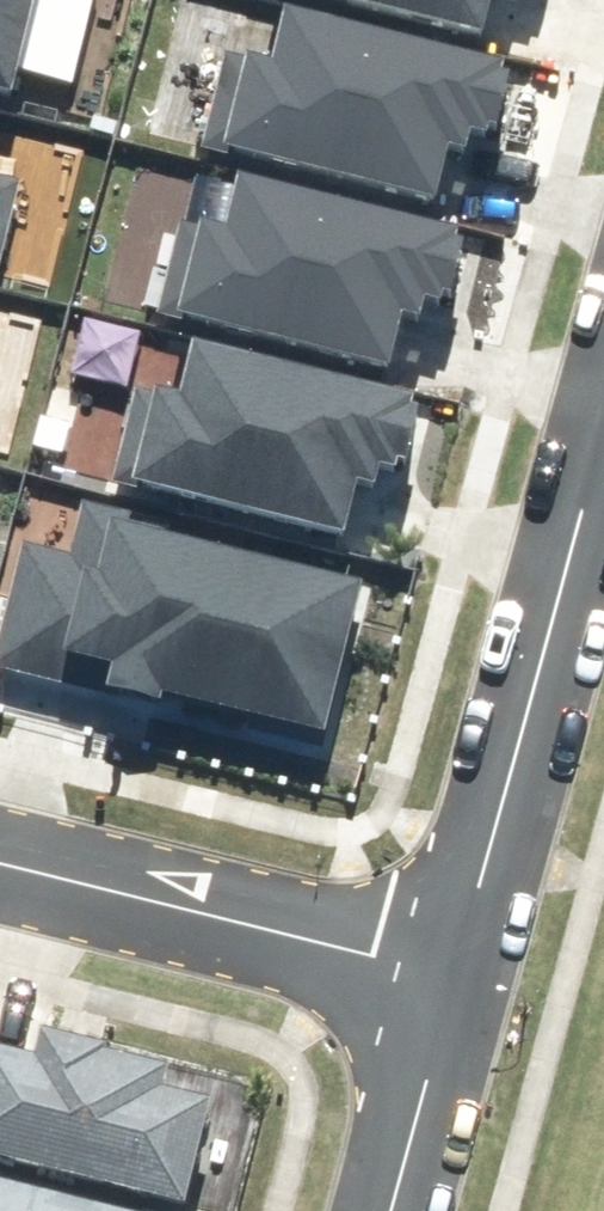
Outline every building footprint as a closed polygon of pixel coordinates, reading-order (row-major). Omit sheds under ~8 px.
[(35,103),(60,0),(0,0),(0,95),(35,103)] [(497,44),(508,0),(318,0),(497,44)] [(237,157),(448,210),(461,156),(480,161),(485,140),(501,143),(503,133),(510,134),(523,79),(517,77),(519,68),(299,13),(286,66),(262,60),(237,157)] [(191,324),(400,376),(414,322),(433,327),(438,306),(456,310),(458,301),(465,302),(479,247),(470,245),(472,236),(254,181),(240,234),(216,228),(191,324)] [(142,491),(351,544),(364,490),(383,495),(389,473),(407,478),(409,468),(415,470),(430,414),(421,412),(423,404),(204,349),(191,402),(166,396),(142,491)] [(100,687),(309,739),(322,685),(341,690),(347,669),(365,673),(367,664),(373,665),(387,610),(379,608),(381,599),(162,544),(149,597),(124,591),(100,687)] [(190,1210),(194,1210),(220,1105),(176,1095),(182,1073),(120,1058),(122,1052),(55,1036),(48,1062),(0,1050),(0,1165),(190,1210)] [(0,1185),(0,1210),(115,1210),(0,1185)]
